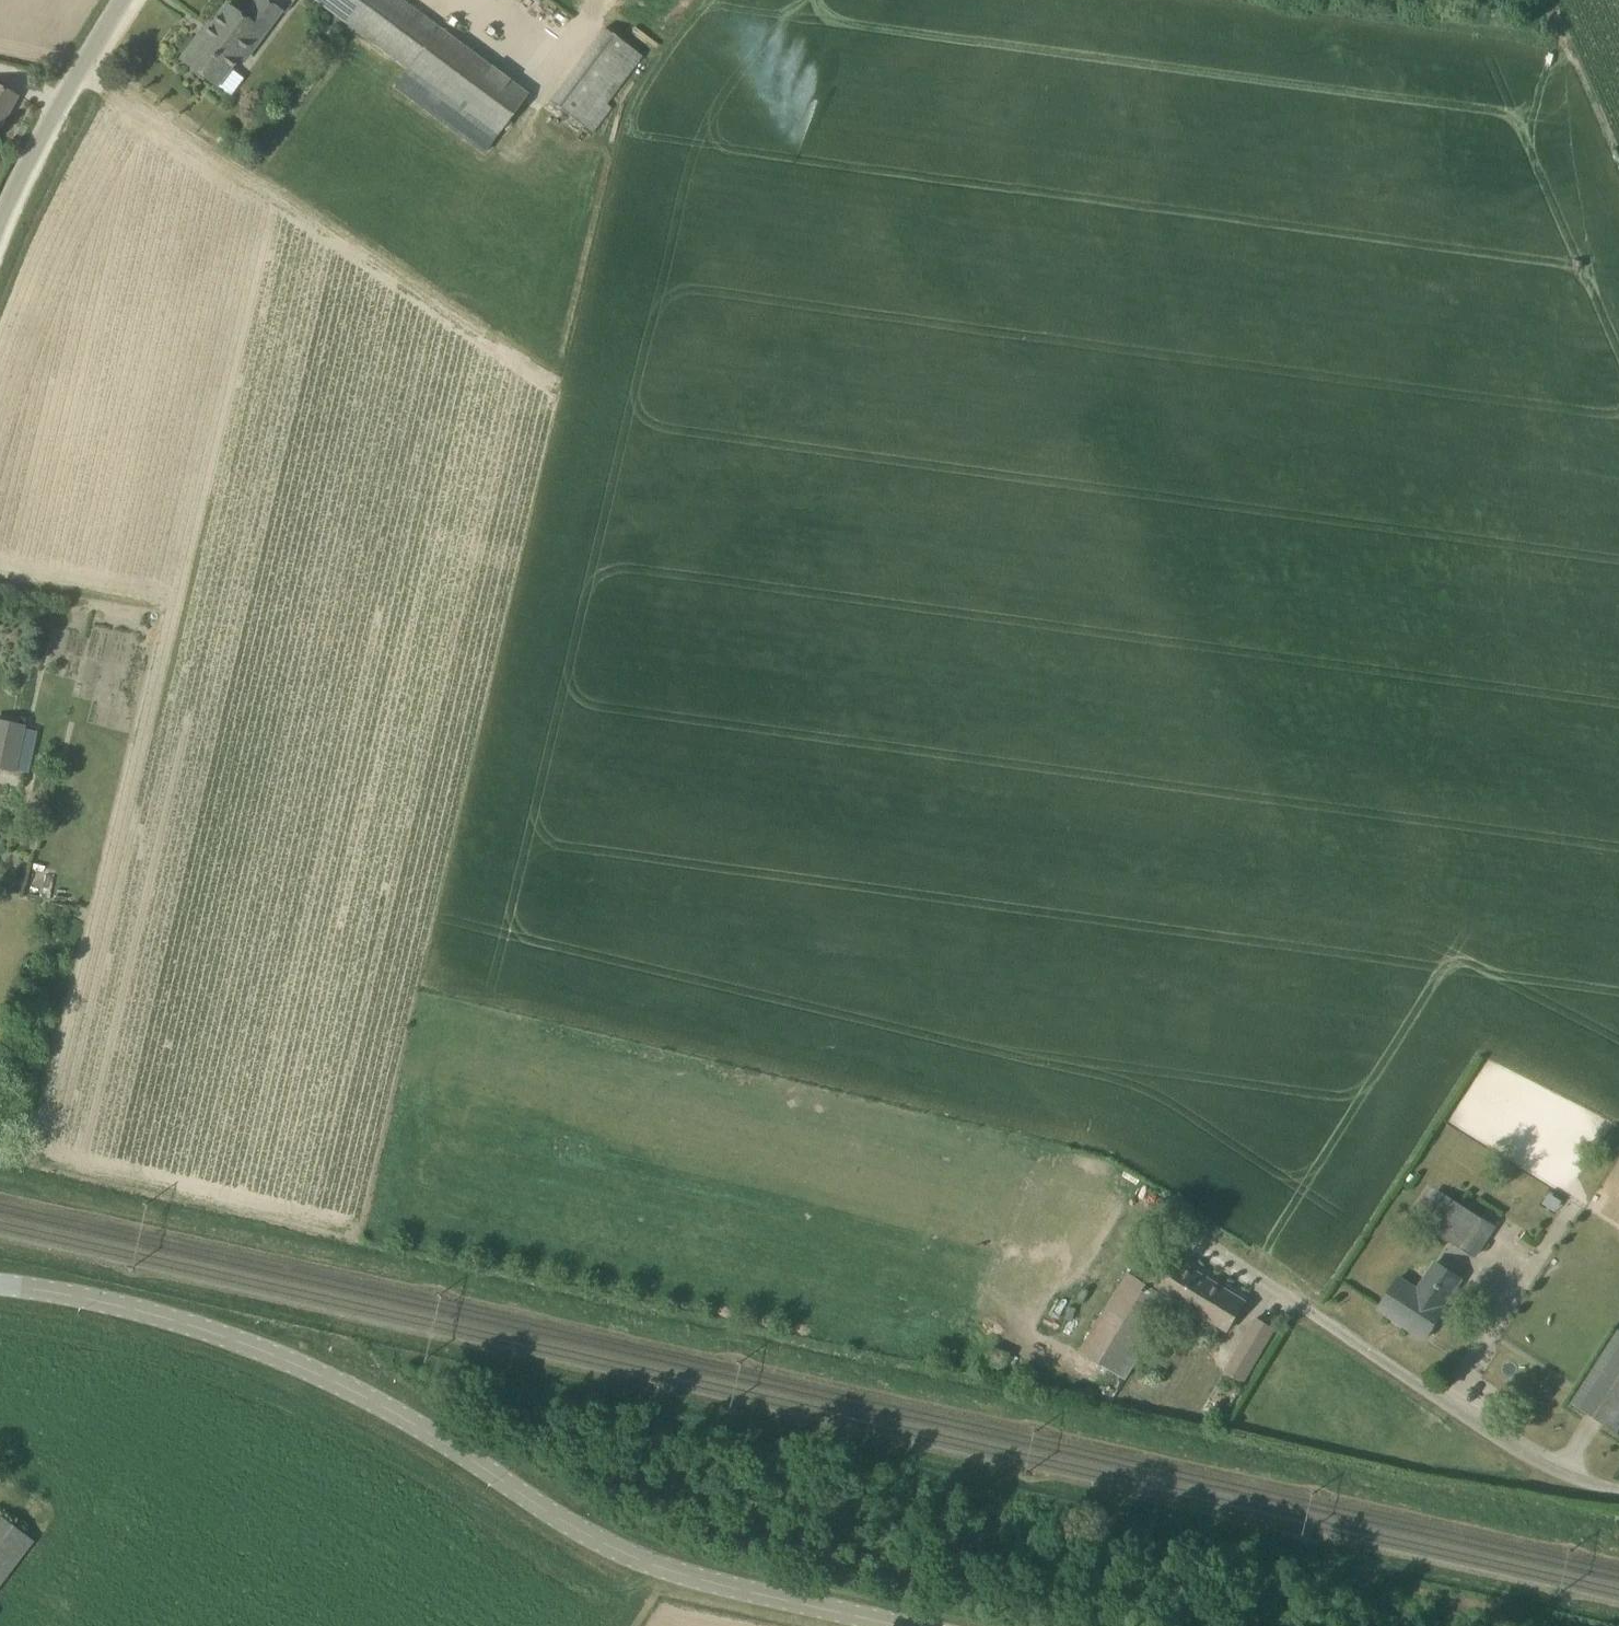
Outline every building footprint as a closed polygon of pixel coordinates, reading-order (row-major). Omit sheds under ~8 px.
[(283,11),(267,0),(260,0),(246,20),(227,6),(203,37),(200,34),(181,59),(216,86),(236,58),(244,64),(265,36),(283,11)] [(481,122),(498,135),(527,95),(441,31),(400,0),(317,0),(481,122)] [(550,100),(592,134),(612,109),(604,103),(640,57),(604,28),(550,100)] [(18,96),(0,86),(0,128),(18,96)] [(14,770),(23,728),(24,726),(0,721),(0,767),(14,770)] [(1477,1258),(1497,1226),(1438,1189),(1418,1219),(1477,1258)] [(1246,1302),(1166,1253),(1147,1285),(1127,1274),(1080,1351),(1118,1372),(1165,1296),(1181,1305),(1182,1304),(1228,1332),(1246,1302)] [(1418,1291),(1400,1279),(1380,1309),(1427,1339),(1445,1309),(1443,1308),(1452,1295),(1461,1280),(1436,1264),(1418,1291)] [(1244,1384),(1265,1349),(1276,1330),(1257,1319),(1225,1373),(1244,1384)] [(1618,1431),(1618,1332),(1573,1404),(1618,1433),(1618,1431)] [(34,1541),(0,1516),(0,1586),(34,1541)]
